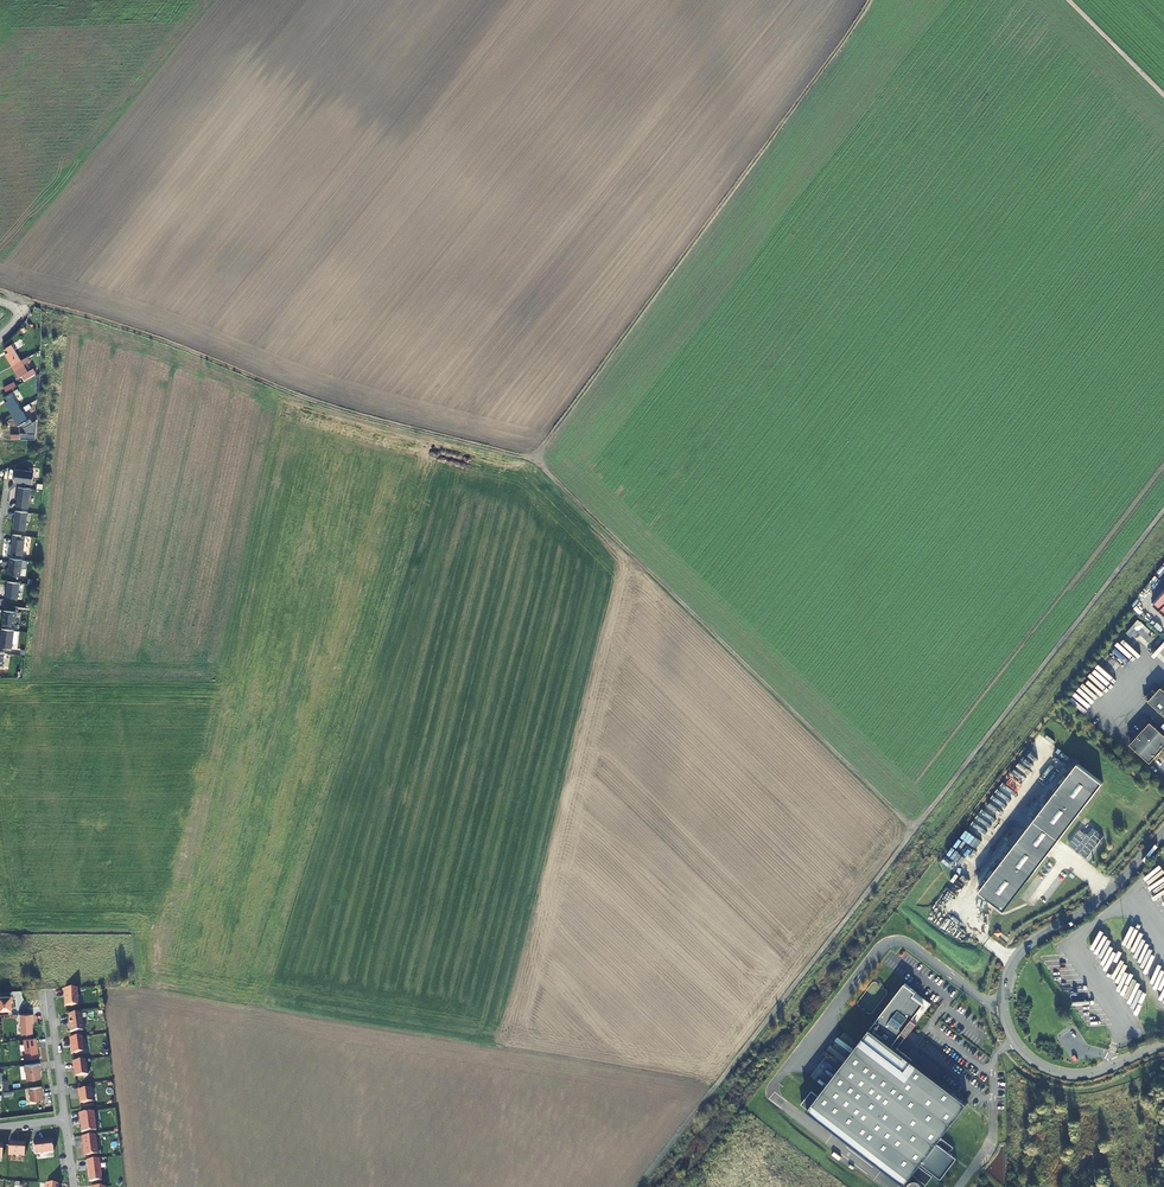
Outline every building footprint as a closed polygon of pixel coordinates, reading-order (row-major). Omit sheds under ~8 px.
[(5,354),(12,365),(21,360),(11,345),(6,348),(8,352),(5,354)] [(21,360),(12,365),(19,377),(22,375),(25,379),(30,376),(34,373),(32,369),(27,371),(23,365),(30,361),(27,357),(21,360)] [(3,388),(5,392),(16,386),(14,382),(3,388)] [(5,403),(11,414),(20,409),(12,395),(16,392),(15,390),(5,396),(7,401),(4,403),(5,403)] [(20,409),(11,414),(18,425),(18,426),(22,424),(24,428),(29,425),(29,424),(34,422),(33,420),(28,423),(20,409)] [(15,469),(13,482),(31,484),(33,471),(15,469)] [(30,488),(17,487),(15,506),(28,507),(30,488)] [(27,512),(14,510),(12,528),(25,530),(27,512)] [(20,539),(21,535),(12,534),(10,553),(22,555),(24,539),(20,539)] [(20,575),(22,559),(9,558),(8,574),(20,575)] [(19,583),(7,581),(5,597),(18,598),(19,583)] [(3,610),(2,623),(15,624),(16,611),(3,610)] [(1,628),(0,640),(0,647),(12,648),(14,630),(1,628)] [(1149,701),(1163,715),(1163,690),(1161,688),(1149,701)] [(1130,745),(1150,763),(1163,747),(1163,735),(1150,722),(1145,729),(1136,739),(1130,745)] [(1143,727),(1134,737),(1136,739),(1145,729),(1143,727)] [(1078,763),(979,891),(1005,911),(1103,783),(1078,763)] [(1009,816),(1014,811),(1005,803),(1001,808),(1009,816)] [(1037,889),(1028,901),(1035,906),(1044,894),(1037,889)] [(931,1003),(905,983),(864,1037),(864,1036),(863,1037),(864,1037),(863,1038),(859,1044),(825,1088),(819,1096),(812,1090),(801,1104),(808,1109),(808,1110),(907,1185),(907,1184),(913,1175),(920,1180),(919,1181),(918,1180),(916,1180),(915,1180),(913,1180),(911,1181),(910,1182),(909,1183),(909,1184),(908,1186),(925,1186),(933,1176),(920,1166),(921,1164),(941,1179),(957,1158),(950,1152),(954,1147),(942,1137),(968,1103),(946,1086),(938,1080),(913,1060),(913,1059),(912,1060),(897,1048),(905,1039),(907,1036),(931,1003)] [(77,989),(64,989),(65,1006),(78,1006),(77,989)] [(12,1009),(12,1001),(13,1001),(12,996),(0,996),(0,1010),(12,1009)] [(81,1013),(69,1015),(69,1021),(70,1021),(70,1025),(69,1025),(70,1033),(82,1031),(82,1024),(82,1023),(81,1013)] [(34,1019),(34,1014),(21,1014),(22,1034),(33,1033),(32,1019),(34,1019)] [(82,1037),(70,1039),(70,1045),(71,1045),(72,1054),(84,1052),(82,1037)] [(39,1058),(36,1038),(23,1039),(26,1059),(39,1058)] [(86,1061),(72,1062),(73,1068),(74,1068),(75,1077),(88,1075),(86,1061)] [(40,1068),(40,1063),(25,1065),(25,1070),(26,1070),(27,1079),(41,1077),(40,1071),(39,1071),(39,1068),(40,1068)] [(44,1099),(42,1087),(29,1088),(31,1100),(44,1099)] [(91,1089),(79,1090),(80,1104),(92,1102),(91,1089)] [(94,1112),(79,1114),(81,1124),(82,1125),(82,1127),(81,1127),(82,1134),(96,1132),(94,1112)] [(95,1136),(82,1137),(84,1157),(98,1155),(95,1136)] [(32,1141),(34,1155),(53,1153),(52,1140),(45,1141),(45,1142),(43,1142),(43,1141),(38,1142),(38,1141),(32,1141)] [(15,1142),(8,1142),(8,1156),(24,1156),(25,1144),(15,1143),(15,1142)] [(99,1159),(86,1161),(89,1182),(102,1181),(99,1159)]
